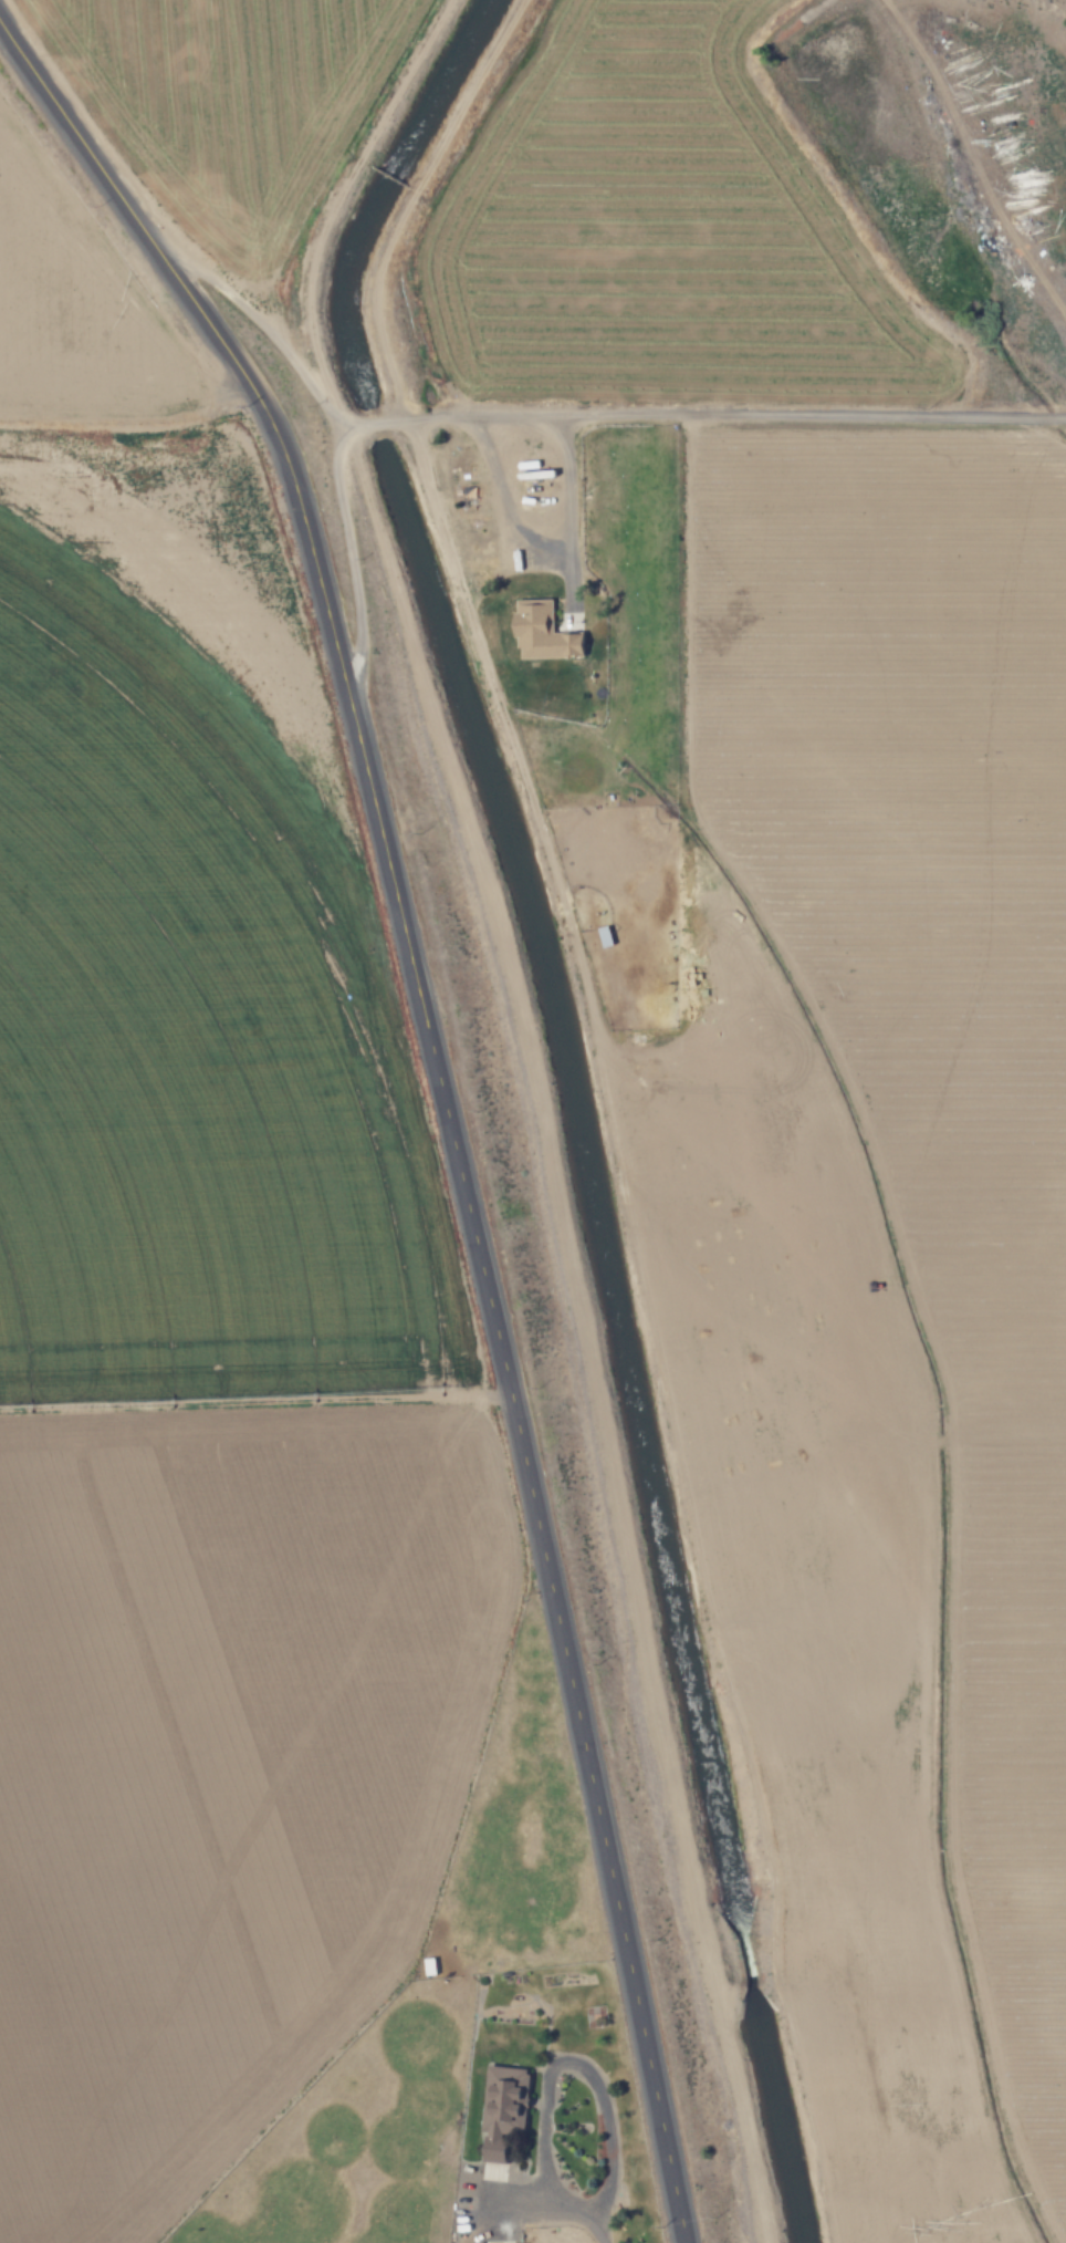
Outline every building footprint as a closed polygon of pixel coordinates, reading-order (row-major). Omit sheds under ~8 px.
[(578,633),(547,633),(547,603),(511,604),(512,658),(579,657),(578,633)] [(529,2067),(484,2065),(478,2160),(503,2161),(505,2132),(524,2133),(529,2067)]
